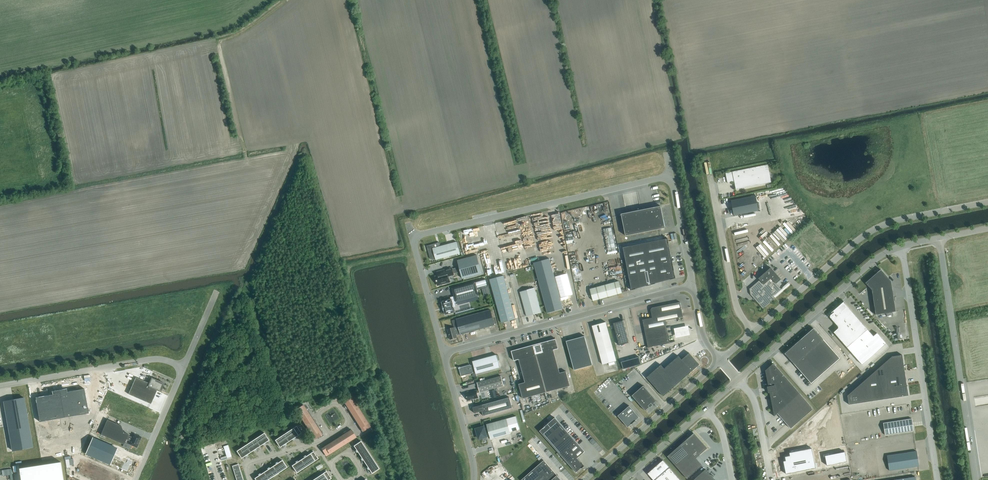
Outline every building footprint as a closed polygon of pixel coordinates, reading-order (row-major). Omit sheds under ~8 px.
[(768,165),(726,173),(728,183),(734,182),(736,189),(771,182),(768,165)] [(731,201),(734,215),(759,210),(756,196),(731,201)] [(779,212),(790,204),(788,202),(778,210),(779,212)] [(661,206),(621,214),(626,236),(665,228),(661,206)] [(784,220),(791,216),(789,212),(795,208),(794,207),(783,213),(786,217),(783,219),(784,220)] [(790,218),(788,219),(798,229),(799,227),(790,218)] [(792,234),(794,232),(785,223),(782,226),(784,228),(785,227),(792,234)] [(775,225),(765,234),(767,236),(777,227),(775,225)] [(611,227),(603,229),(606,245),(614,243),(611,227)] [(747,228),(734,231),(736,240),(742,239),(741,233),(748,231),(747,228)] [(674,270),(672,261),(668,244),(669,243),(668,238),(667,238),(667,239),(623,247),(631,288),(631,290),(636,289),(647,286),(655,284),(655,283),(670,279),(671,280),(676,278),(675,276),(674,271),(674,270)] [(759,245),(762,248),(763,247),(769,255),(776,249),(768,238),(759,245)] [(437,243),(427,246),(430,259),(435,257),(436,260),(460,253),(457,242),(438,247),(437,243)] [(482,273),(477,255),(458,260),(463,279),(482,273)] [(563,309),(549,258),(534,263),(548,313),(563,309)] [(454,274),(452,268),(448,269),(437,272),(438,276),(435,277),(438,285),(442,284),(446,283),(446,282),(450,282),(449,281),(450,281),(449,277),(448,277),(448,276),(454,274)] [(751,294),(755,299),(763,309),(775,298),(775,297),(775,298),(773,296),(781,289),(776,283),(781,279),(771,268),(766,272),(758,279),(759,280),(750,288),(749,288),(751,294)] [(891,281),(881,269),(866,283),(872,290),(876,315),(896,311),(891,281)] [(510,300),(504,275),(490,279),(496,304),(510,300)] [(485,279),(473,283),(475,290),(482,288),(484,295),(489,294),(485,279)] [(590,289),(593,301),(622,293),(619,281),(590,289)] [(451,299),(442,302),(443,306),(444,310),(445,314),(455,312),(453,303),(476,297),(477,297),(475,290),(473,283),(453,288),(453,290),(455,296),(451,297),(451,299)] [(534,288),(520,292),(527,316),(541,312),(534,288)] [(515,319),(510,300),(496,304),(502,323),(515,319)] [(830,316),(830,317),(830,318),(838,326),(838,327),(838,328),(838,329),(834,332),(847,347),(862,365),(886,343),(877,333),(873,336),(868,329),(844,302),(844,301),(831,312),(832,313),(833,311),(834,312),(831,315),(830,315),(830,316)] [(652,318),(642,320),(648,347),(670,343),(665,320),(683,317),(680,302),(655,307),(655,308),(653,308),(652,310),(653,314),(652,315),(652,318)] [(454,327),(447,329),(450,339),(457,337),(457,335),(460,334),(460,335),(495,325),(490,310),(456,319),(459,328),(455,329),(454,327)] [(623,320),(613,323),(619,345),(629,343),(623,320)] [(616,361),(606,322),(592,326),(603,364),(616,361)] [(691,326),(676,329),(679,339),(693,335),(691,326)] [(840,358),(814,328),(790,348),(791,349),(788,351),(790,358),(790,359),(811,383),(840,358)] [(593,365),(585,336),(566,341),(574,370),(593,365)] [(559,348),(556,339),(549,341),(551,350),(554,350),(559,348)] [(551,350),(549,341),(541,343),(544,353),(551,350)] [(544,353),(541,343),(534,345),(536,355),(544,353)] [(536,355),(534,345),(526,347),(529,357),(536,355)] [(529,357),(526,347),(519,349),(521,359),(529,357)] [(521,359),(519,349),(511,351),(514,361),(519,359),(521,359)] [(556,358),(554,350),(551,350),(544,353),(536,355),(539,363),(556,358)] [(661,364),(646,376),(663,395),(699,364),(689,352),(681,359),(678,355),(664,368),(661,364)] [(460,367),(458,367),(459,369),(461,376),(473,373),(473,372),(475,372),(476,374),(500,367),(497,355),(473,361),(474,365),(471,365),(470,364),(460,367)] [(529,357),(521,359),(519,359),(521,367),(539,363),(536,355),(529,357)] [(902,355),(892,356),(882,362),(884,368),(874,371),(875,377),(865,380),(848,395),(849,404),(908,395),(902,355)] [(639,357),(621,362),(623,369),(641,364),(639,357)] [(558,365),(556,358),(539,363),(540,370),(558,365)] [(540,370),(539,363),(521,367),(523,375),(540,370)] [(813,409),(775,365),(775,364),(774,363),(765,370),(769,387),(768,387),(769,392),(771,392),(771,396),(774,410),(775,410),(791,428),(813,409)] [(560,373),(558,365),(540,370),(543,377),(560,373)] [(543,377),(540,370),(523,375),(525,382),(543,377)] [(570,386),(566,371),(560,373),(543,377),(546,392),(570,386)] [(504,386),(501,376),(477,382),(479,390),(466,393),(468,400),(478,397),(477,393),(504,386)] [(162,390),(165,383),(158,380),(157,381),(155,381),(156,379),(152,378),(149,383),(136,377),(129,394),(151,404),(157,390),(160,391),(160,390),(162,390)] [(543,377),(525,382),(519,384),(523,398),(546,392),(543,377)] [(653,404),(657,400),(656,400),(643,385),(632,395),(645,410),(645,411),(650,407),(653,405),(653,404)] [(51,395),(34,398),(38,422),(87,413),(83,389),(66,392),(65,390),(51,393),(51,395)] [(344,401),(363,430),(369,425),(351,397),(344,401)] [(483,405),(473,407),(475,413),(482,411),(484,416),(513,408),(510,397),(483,405)] [(24,398),(4,401),(13,451),(33,447),(24,398)] [(303,405),(296,409),(314,438),(321,433),(303,405)] [(639,417),(629,406),(618,416),(628,427),(632,424),(636,421),(636,420),(639,417)] [(484,427),(476,429),(477,432),(476,432),(477,436),(478,435),(479,439),(487,436),(486,434),(489,433),(491,439),(511,434),(510,432),(520,429),(516,416),(487,424),(488,429),(485,430),(484,427)] [(585,451),(555,417),(540,431),(576,472),(582,468),(583,463),(582,463),(577,458),(585,451)] [(914,431),(912,418),(883,423),(885,435),(914,431)] [(133,437),(128,435),(129,434),(124,432),(121,425),(107,419),(101,434),(124,444),(126,439),(131,441),(130,444),(137,447),(141,437),(134,434),(133,437)] [(301,433),(296,426),(275,440),(280,447),(301,433)] [(327,455),(356,437),(352,430),(323,448),(327,455)] [(241,458),(269,440),(264,433),(236,451),(241,458)] [(694,433),(687,440),(686,439),(668,456),(674,464),(687,479),(703,465),(696,458),(700,454),(707,448),(704,444),(694,433)] [(110,466),(117,450),(93,440),(86,455),(110,466)] [(361,441),(354,446),(372,473),(379,468),(361,441)] [(232,456),(228,445),(224,446),(227,458),(232,456)] [(786,461),(783,461),(786,474),(816,468),(812,448),(789,453),(790,456),(785,457),(786,461)] [(318,459),(313,451),(292,465),(297,473),(318,459)] [(919,466),(917,451),(887,455),(889,470),(919,466)] [(845,452),(825,456),(827,466),(847,462),(845,452)] [(123,456),(121,461),(124,462),(121,469),(127,471),(130,465),(131,465),(133,461),(123,456)] [(287,467),(282,460),(255,478),(256,479),(268,479),(287,467)] [(557,475),(544,460),(521,479),(562,479),(557,475)] [(663,460),(659,463),(659,464),(651,470),(648,473),(654,479),(681,479),(663,460)] [(80,474),(94,479),(117,479),(116,479),(118,475),(86,461),(80,474)] [(61,462),(19,468),(21,479),(64,479),(61,462)] [(238,464),(233,466),(237,479),(243,479),(238,464)] [(693,479),(715,479),(706,469),(693,479)] [(326,471),(313,479),(329,479),(331,478),(326,471)]
